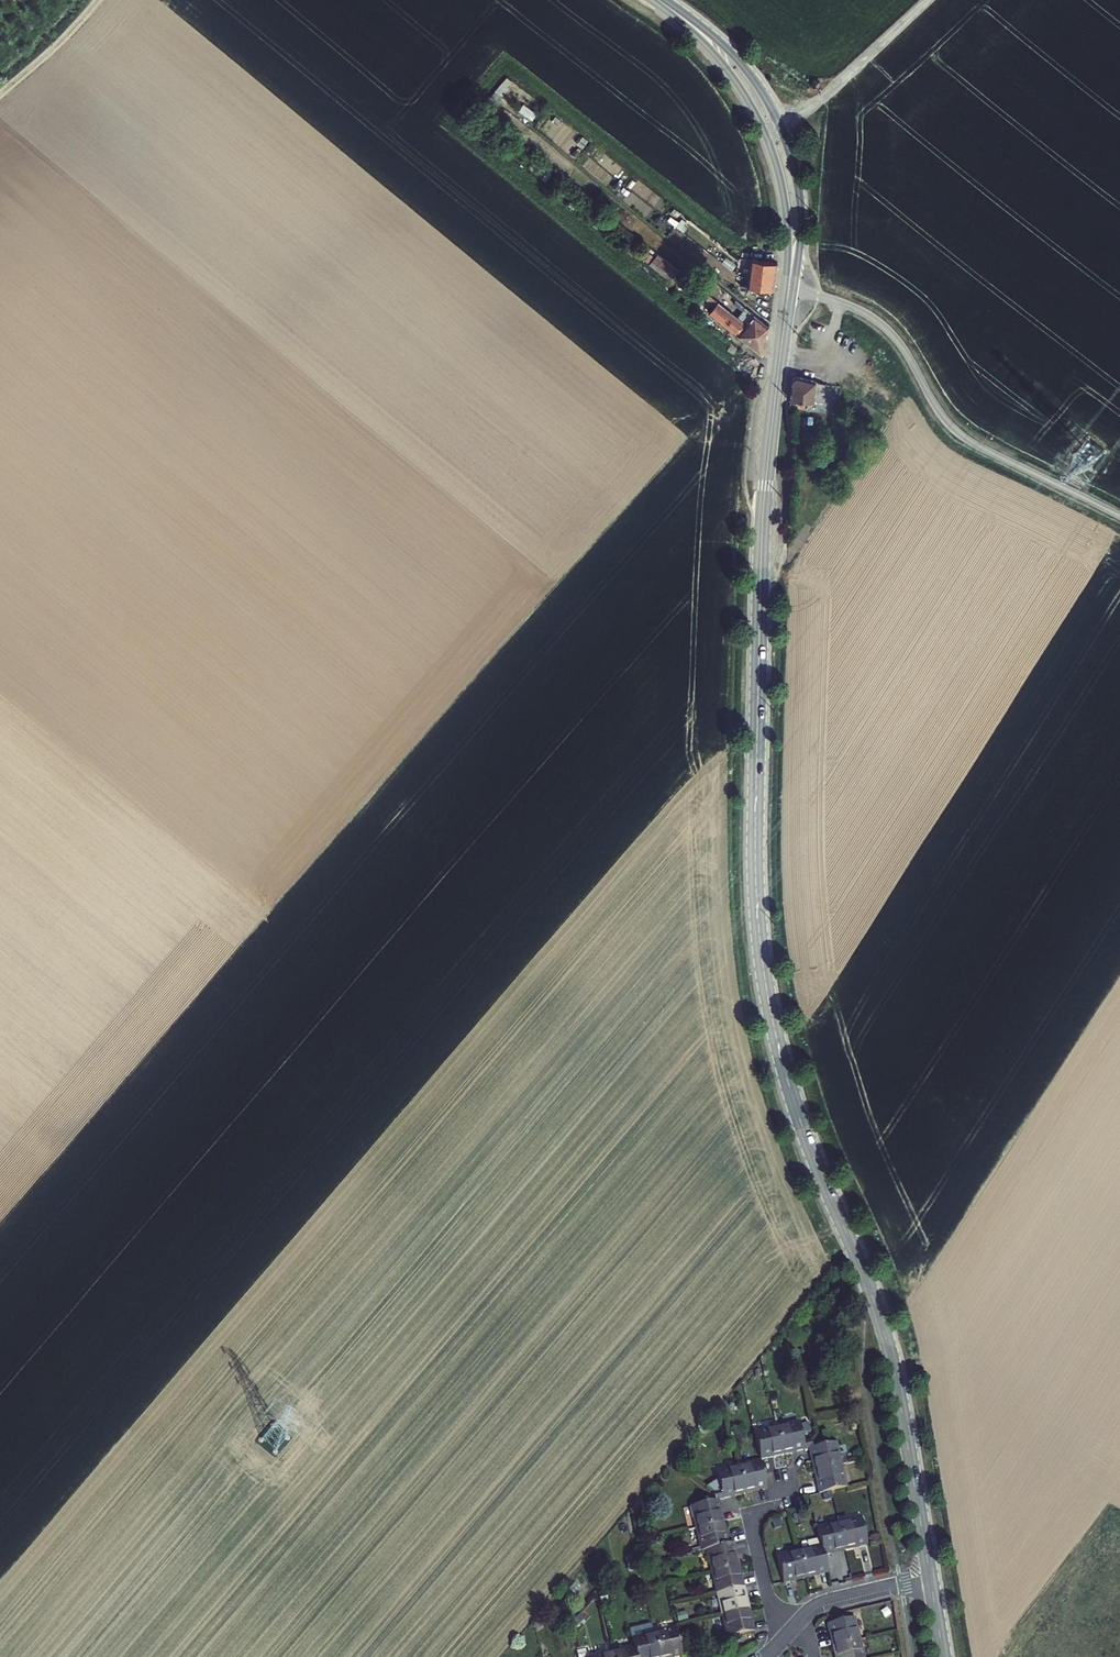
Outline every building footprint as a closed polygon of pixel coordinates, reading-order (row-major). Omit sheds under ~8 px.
[(522,109),(532,120),(536,116),(527,105),(522,109)] [(733,258),(737,251),(721,238),(715,245),(733,258)] [(658,251),(650,263),(669,277),(678,266),(658,251)] [(776,263),(739,257),(736,285),(773,291),(776,263)] [(736,318),(717,303),(710,313),(762,355),(766,349),(767,343),(736,318)] [(736,318),(767,343),(768,327),(745,308),(736,318)] [(815,379),(791,376),(789,400),(822,403),(823,385),(814,384),(815,379)] [(774,1429),(781,1457),(807,1451),(805,1444),(802,1445),(796,1423),(774,1429)] [(758,1462),(781,1457),(774,1429),(751,1435),(758,1462)] [(764,1488),(758,1462),(736,1467),(742,1493),(764,1488)] [(840,1466),(811,1473),(817,1495),(845,1489),(840,1466)] [(716,1494),(717,1500),(742,1493),(736,1467),(713,1472),(701,1486),(712,1495),(716,1494)] [(722,1523),(717,1500),(716,1494),(712,1495),(713,1501),(688,1507),(694,1530),(722,1523)] [(859,1518),(836,1524),(842,1552),(866,1546),(859,1518)] [(727,1546),(722,1523),(694,1530),(699,1552),(704,1551),(727,1546)] [(821,1557),(842,1552),(836,1524),(814,1529),(818,1547),(821,1557)] [(732,1545),(727,1546),(704,1551),(709,1572),(737,1566),(732,1545)] [(825,1574),(821,1557),(818,1547),(797,1552),(804,1580),(825,1574)] [(780,1585),(804,1580),(797,1552),(774,1558),(780,1585)] [(851,1572),(863,1570),(861,1554),(849,1556),(851,1572)] [(742,1588),(737,1566),(709,1572),(714,1595),(742,1588)] [(748,1610),(742,1588),(714,1595),(719,1616),(748,1610)] [(753,1633),(748,1610),(719,1616),(724,1639),(753,1633)] [(853,1618),(825,1625),(830,1648),(859,1641),(853,1618)] [(681,1656),(675,1629),(652,1634),(657,1656),(680,1656),(681,1656)] [(652,1634),(631,1639),(632,1647),(634,1656),(657,1656),(652,1634)] [(830,1648),(833,1656),(863,1656),(859,1641),(830,1648)] [(632,1647),(610,1652),(611,1656),(634,1656),(632,1647)]
